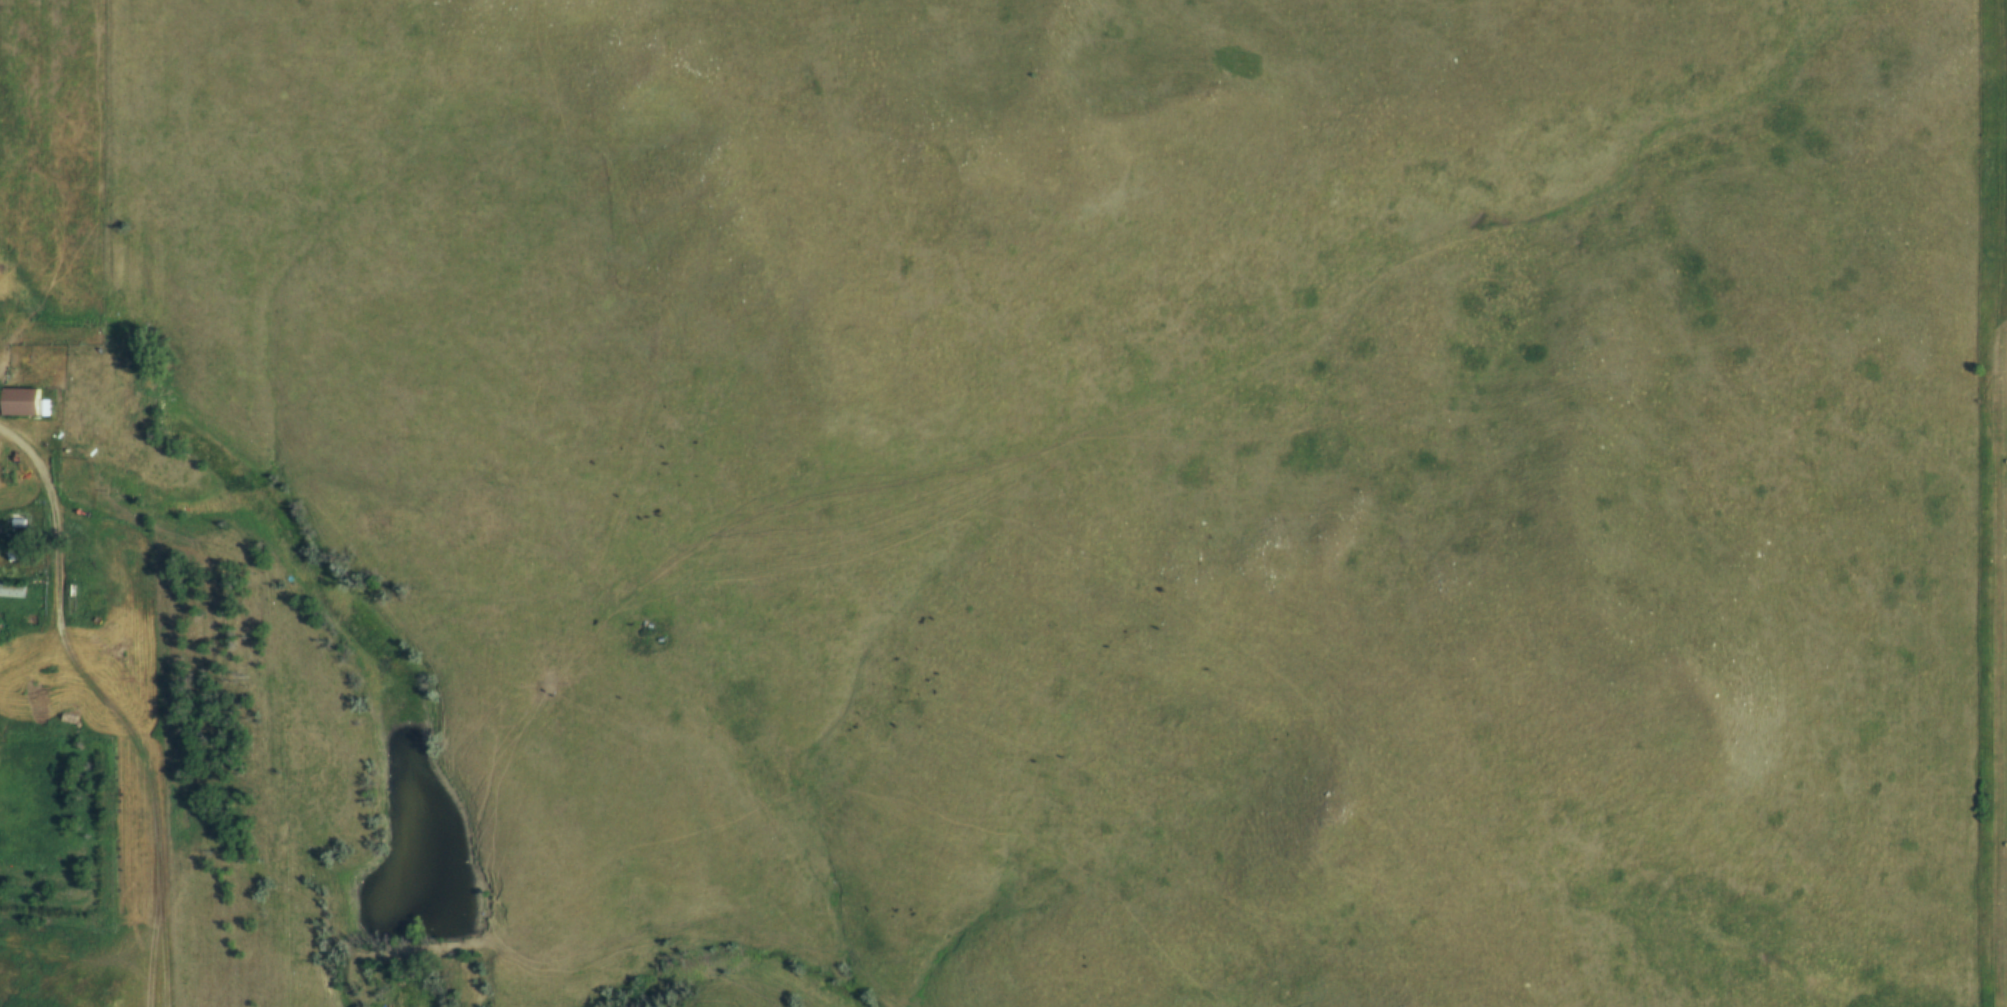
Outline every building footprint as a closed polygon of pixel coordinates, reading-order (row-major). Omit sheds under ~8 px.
[(43,388),(6,388),(6,415),(43,415),(43,388)] [(23,584),(0,584),(0,597),(23,597),(23,584)]
